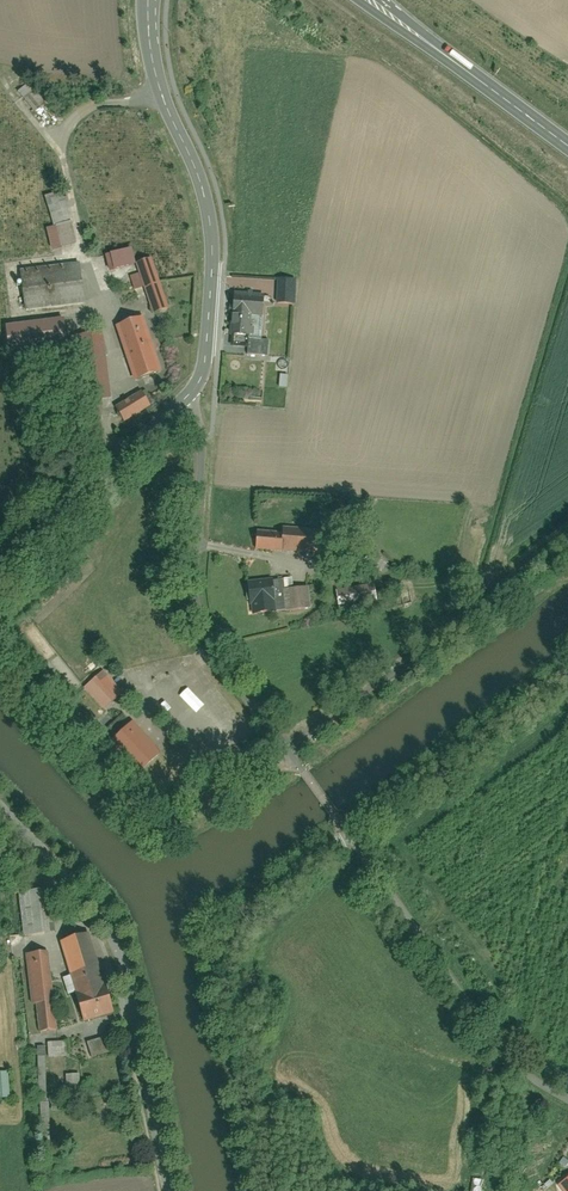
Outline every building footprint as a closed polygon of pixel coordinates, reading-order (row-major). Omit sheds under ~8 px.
[(34,87),(22,98),(34,112),(46,101),(34,87)] [(46,196),(55,225),(70,220),(61,191),(46,196)] [(55,225),(47,228),(54,249),(77,242),(70,220),(55,225)] [(130,248),(108,253),(111,269),(134,264),(130,248)] [(153,256),(137,262),(140,273),(144,285),(153,312),(170,307),(153,256)] [(79,263),(22,269),(26,309),(84,302),(79,263)] [(144,285),(140,273),(131,276),(135,288),(144,285)] [(296,278),(279,277),(277,302),(295,303),(296,278)] [(265,294),(235,292),(233,312),(252,313),(263,314),(265,294)] [(251,335),(252,313),(233,312),(231,345),(247,346),(248,335),(251,335)] [(62,317),(5,324),(8,348),(65,340),(62,317)] [(145,317),(117,326),(134,378),(162,369),(145,317)] [(111,396),(103,332),(80,335),(89,399),(111,396)] [(278,387),(287,388),(287,375),(279,374),(278,387)] [(141,391),(117,406),(127,422),(151,407),(141,391)] [(319,529),(283,527),(282,531),(281,549),(318,551),(319,529)] [(282,531),(258,530),(257,548),(281,549),(282,531)] [(272,578),(248,581),(253,614),(277,611),(273,581),(272,578)] [(283,580),(273,581),(277,611),(287,609),(284,589),(283,580)] [(284,589),(287,609),(312,606),(310,586),(284,589)] [(371,586),(336,592),(339,611),(375,605),(372,592),(371,586)] [(380,590),(372,592),(375,605),(383,604),(380,590)] [(31,621),(14,634),(62,695),(78,681),(31,621)] [(101,672),(84,687),(103,709),(121,694),(101,672)] [(133,725),(112,744),(136,771),(158,751),(133,725)] [(22,892),(26,936),(49,934),(45,890),(22,892)] [(112,1012),(89,933),(61,942),(85,1020),(112,1012)] [(49,952),(27,954),(31,1003),(38,1003),(40,1031),(56,1030),(49,952)] [(87,1056),(109,1052),(106,1037),(84,1042),(87,1056)] [(71,1057),(70,1042),(48,1043),(49,1059),(71,1057)] [(36,1046),(38,1093),(46,1093),(44,1045),(36,1046)] [(9,1097),(7,1071),(0,1071),(0,1098),(9,1097)] [(52,1086),(67,1084),(66,1074),(51,1076),(52,1086)] [(81,1097),(80,1074),(66,1074),(67,1084),(67,1098),(81,1097)] [(39,1102),(39,1120),(48,1120),(48,1102),(39,1102)] [(471,1190),(481,1190),(482,1179),(473,1178),(471,1190)]
